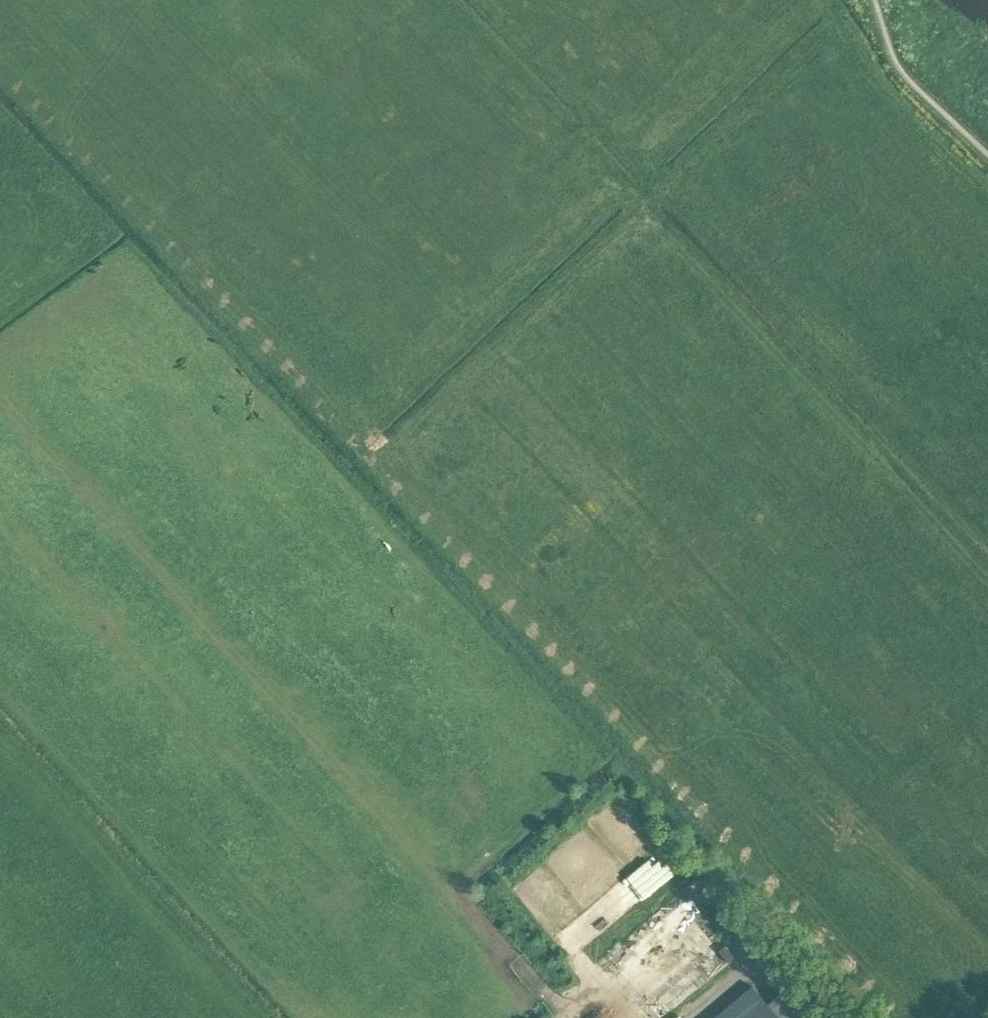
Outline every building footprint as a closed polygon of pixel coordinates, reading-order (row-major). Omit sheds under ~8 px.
[(662,881),(678,869),(665,853),(649,864),(662,881)] [(753,987),(717,1017),(780,1017),(753,987)]
